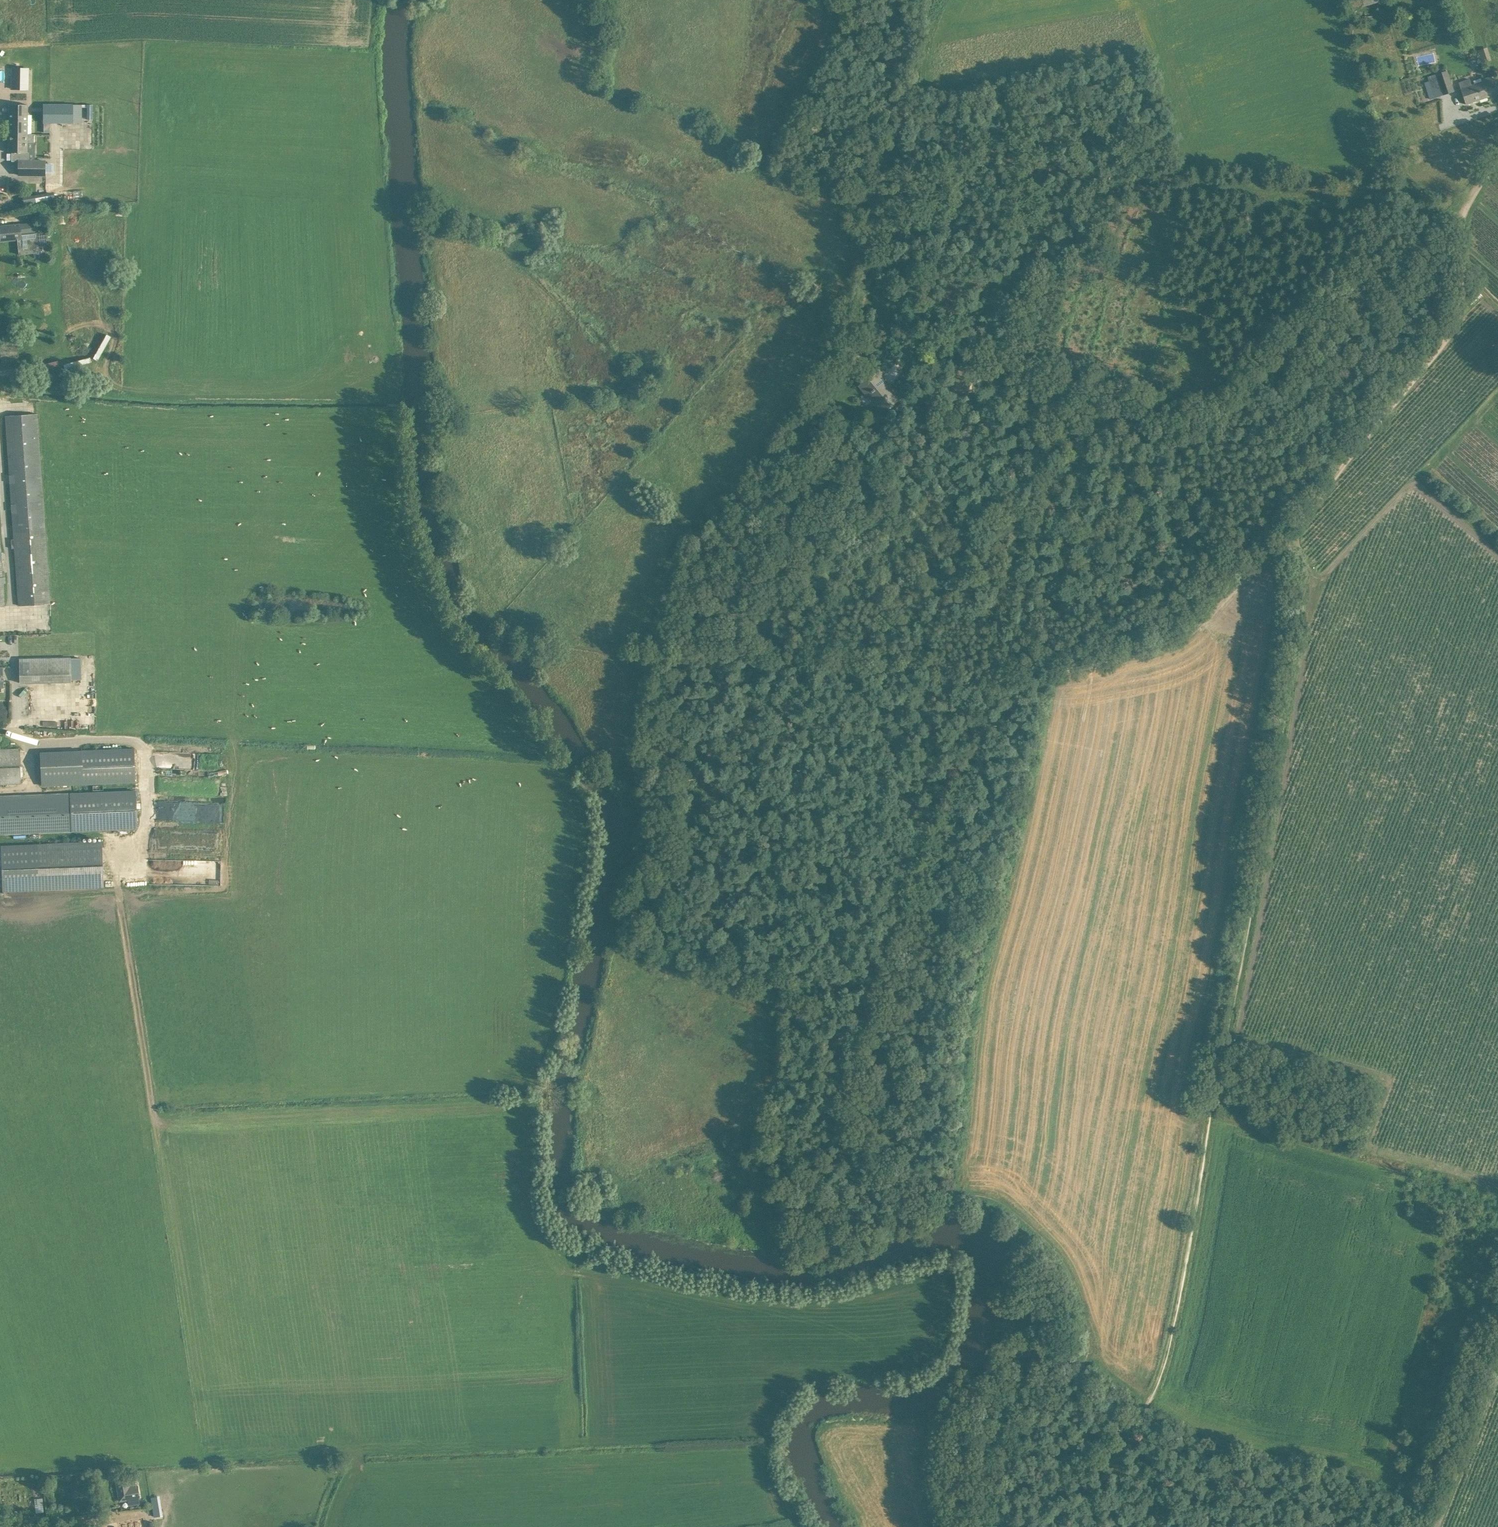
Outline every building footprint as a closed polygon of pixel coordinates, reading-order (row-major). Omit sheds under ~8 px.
[(1491,59),(1487,46),(1480,48),(1483,61),(1491,59)] [(11,69),(11,89),(27,89),(27,69),(11,69)] [(1438,74),(1428,77),(1435,97),(1441,95),(1454,91),(1447,71),(1438,74)] [(1495,86),(1492,77),(1491,76),(1482,79),(1482,80),(1472,84),(1470,79),(1459,82),(1466,104),(1489,96),(1486,89),(1495,86)] [(10,104),(9,152),(12,152),(11,161),(18,161),(18,159),(28,159),(28,153),(27,153),(27,142),(34,142),(35,134),(27,134),(27,104),(10,104)] [(71,122),(71,104),(42,104),(42,122),(71,122)] [(46,160),(18,159),(18,176),(46,176),(46,160)] [(45,193),(23,197),(24,206),(46,202),(45,193)] [(17,239),(19,254),(39,252),(37,232),(48,231),(47,222),(38,222),(20,224),(0,226),(0,232),(1,241),(17,239)] [(912,350),(900,346),(897,354),(910,358),(912,350)] [(887,409),(892,404),(900,398),(882,376),(887,372),(883,366),(861,385),(868,394),(873,391),(873,392),(881,400),(880,401),(887,409)] [(6,415),(14,538),(11,539),(12,548),(15,548),(19,605),(50,603),(37,413),(6,415)] [(20,658),(21,682),(70,682),(70,657),(20,658)] [(42,785),(136,782),(134,747),(41,751),(42,785)] [(21,783),(20,748),(0,749),(0,783),(21,783)] [(170,766),(170,751),(159,752),(159,766),(170,766)] [(137,829),(136,790),(0,795),(0,834),(137,829)] [(38,890),(104,887),(102,841),(36,843),(0,845),(3,891),(38,890)] [(127,1478),(116,1480),(120,1500),(128,1499),(129,1505),(140,1503),(138,1497),(140,1496),(138,1485),(129,1487),(127,1478)]
